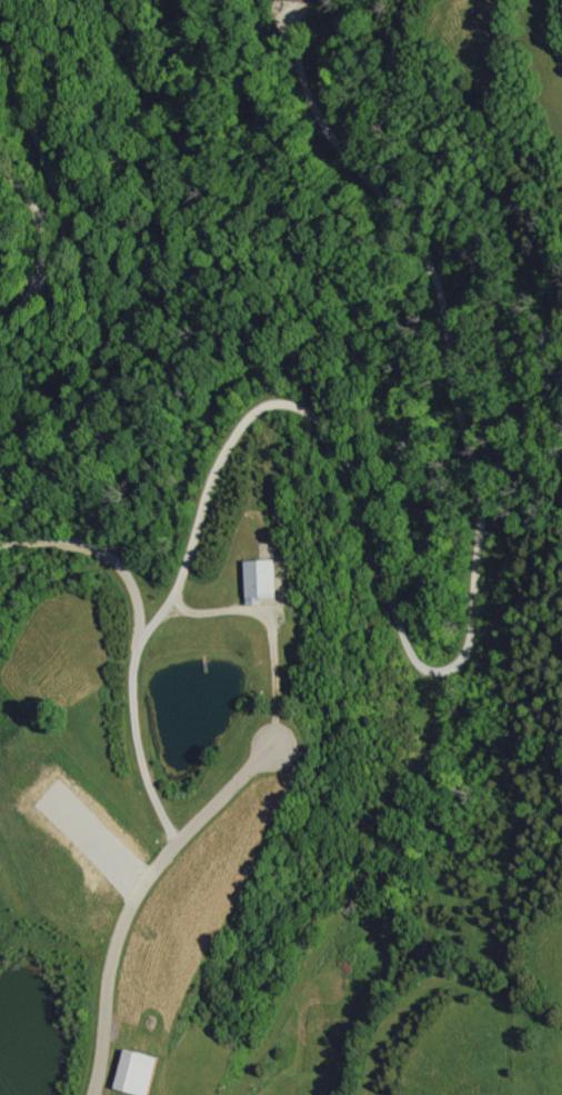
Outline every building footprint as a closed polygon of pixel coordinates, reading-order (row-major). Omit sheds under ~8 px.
[(160,1057),(125,1048),(114,1088),(141,1094),(150,1094),(160,1057)]
